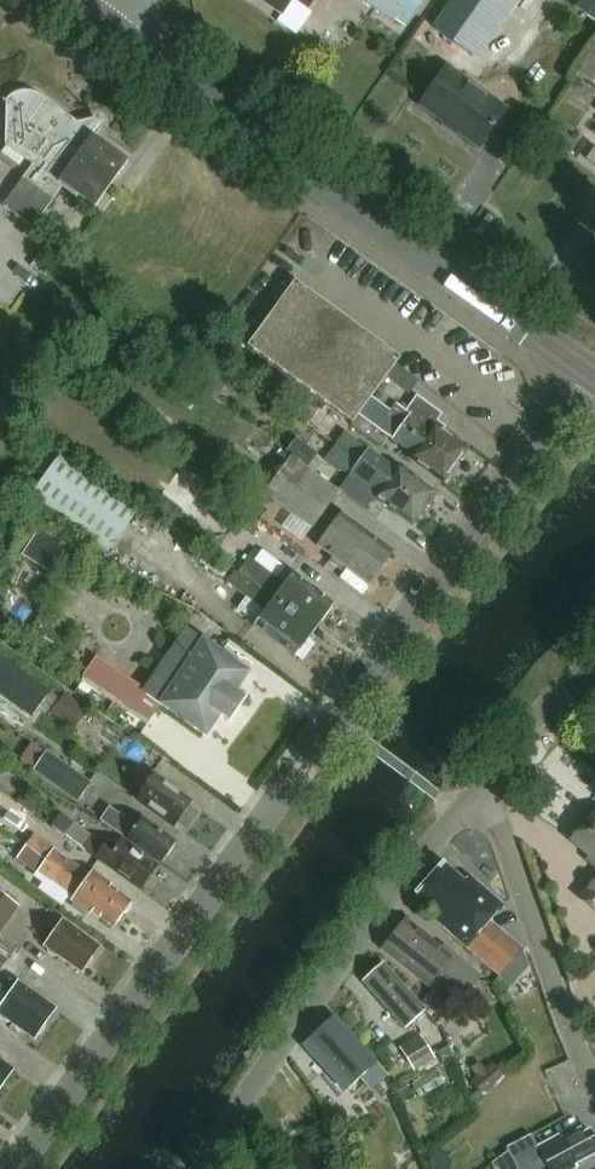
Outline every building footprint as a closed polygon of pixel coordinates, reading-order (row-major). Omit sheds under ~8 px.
[(282,14),(292,0),(262,0),(282,14)] [(308,8),(313,0),(296,0),(308,8)] [(393,22),(408,0),(361,0),(393,22)] [(513,0),(452,0),(433,27),(474,56),(513,0)] [(591,54),(577,74),(594,87),(594,57),(591,54)] [(420,105),(479,146),(506,108),(447,68),(420,105)] [(128,161),(91,134),(39,97),(31,94),(22,93),(14,96),(8,102),(6,101),(5,102),(6,102),(5,144),(33,164),(3,205),(33,227),(63,186),(94,208),(128,161)] [(371,397),(395,364),(400,358),(295,281),(248,344),(353,422),(358,414),(358,415),(370,397),(371,397)] [(396,404),(387,416),(456,466),(468,449),(435,424),(443,414),(417,395),(406,411),(396,404)] [(370,397),(358,415),(391,439),(392,438),(412,453),(409,458),(444,483),(456,466),(387,416),(390,411),(371,397),(370,397)] [(436,494),(403,468),(397,464),(395,468),(345,431),(336,443),(369,468),(425,509),(436,494)] [(369,468),(336,443),(324,459),(340,471),(354,472),(378,490),(374,496),(409,523),(413,525),(425,509),(369,468)] [(30,494),(105,550),(135,510),(60,455),(30,494)] [(313,528),(339,492),(291,457),(265,493),(313,528)] [(226,500),(214,518),(237,535),(250,518),(226,500)] [(342,570),(345,565),(369,583),(394,550),(342,511),(317,545),(332,556),(329,560),(342,570)] [(199,561),(222,577),(228,568),(205,552),(199,561)] [(274,599),(315,630),(334,605),(293,573),(284,585),(250,559),(239,573),(274,599)] [(274,599),(239,573),(235,570),(228,580),(266,609),(254,625),(296,657),(315,630),(274,599)] [(160,703),(204,640),(187,628),(143,692),(160,703)] [(235,693),(250,671),(204,640),(160,703),(206,735),(220,715),(230,722),(246,700),(235,693)] [(32,716),(51,692),(0,656),(0,693),(32,716)] [(50,714),(74,730),(89,708),(65,692),(50,714)] [(77,801),(91,782),(47,751),(33,770),(77,801)] [(186,828),(197,814),(189,808),(192,803),(153,774),(151,777),(143,771),(134,784),(141,790),(135,798),(175,826),(178,822),(186,828)] [(100,819),(158,860),(162,863),(176,843),(141,819),(133,829),(122,821),(125,818),(109,807),(100,819)] [(572,840),(594,859),(594,812),(572,840)] [(151,878),(157,866),(121,840),(113,850),(76,824),(67,836),(141,889),(151,878)] [(34,836),(27,847),(122,914),(131,902),(111,887),(110,882),(92,870),(89,875),(34,836)] [(27,847),(19,858),(38,872),(39,870),(74,895),(71,900),(89,913),(93,913),(113,927),(122,914),(27,847)] [(443,863),(416,894),(437,912),(432,918),(500,976),(523,951),(489,921),(503,905),(469,876),(465,882),(443,863)] [(594,909),(594,877),(579,896),(594,909)] [(20,906),(0,892),(0,934),(20,906)] [(59,956),(77,969),(81,972),(99,946),(95,943),(63,919),(44,945),(47,947),(47,953),(53,957),(59,956)] [(466,994),(478,980),(442,950),(406,920),(382,949),(419,979),(433,991),(445,976),(466,994)] [(18,949),(0,936),(0,974),(18,949)] [(406,1029),(425,1011),(383,964),(363,981),(406,1029)] [(30,1036),(34,1039),(55,1009),(51,1006),(18,981),(16,983),(9,978),(0,991),(0,995),(5,998),(0,1005),(0,1014),(30,1036)] [(382,1069),(377,1063),(335,1017),(303,1045),(345,1092),(360,1078),(365,1084),(382,1069)] [(400,1047),(414,1071),(434,1059),(420,1035),(400,1047)] [(516,1072),(503,1053),(477,1070),(489,1090),(516,1072)] [(13,1069),(9,1067),(0,1060),(0,1089),(13,1069)] [(507,1147),(509,1151),(518,1168),(572,1168),(577,1167),(575,1163),(594,1153),(594,1141),(589,1131),(583,1134),(580,1129),(562,1138),(561,1135),(537,1148),(530,1135),(507,1147)]
